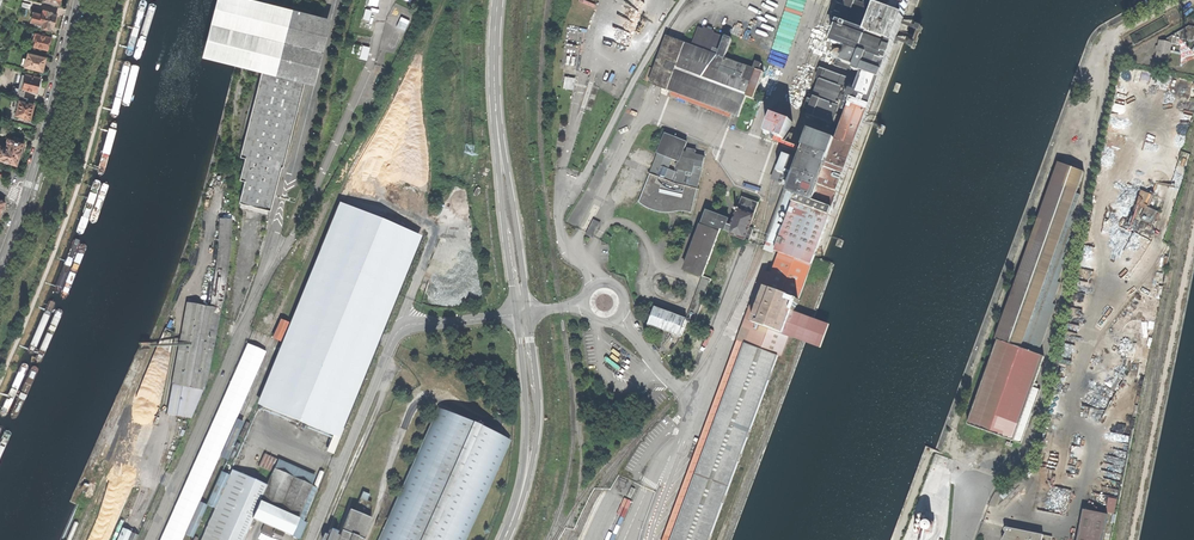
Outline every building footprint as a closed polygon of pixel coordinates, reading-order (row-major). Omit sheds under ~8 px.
[(126,52),(127,55),(131,55),(133,53),(146,8),(147,4),(146,1),(144,0),(141,0),(139,3),(126,52)] [(269,212),(292,123),(303,80),(312,82),(328,19),(309,14),(310,9),(292,5),(291,10),(276,6),(259,2),(252,0),(218,0),(204,55),(243,65),(258,69),(263,70),(241,157),(246,158),(240,180),(245,182),(240,203),(241,203),(241,205),(245,206),(246,208),(251,207),(252,210),(257,209),(258,211),(263,210),(269,212)] [(780,252),(813,265),(869,112),(872,106),(871,106),(882,76),(883,77),(905,17),(904,17),(910,0),(886,0),(884,7),(871,2),(870,5),(857,0),(844,0),(836,20),(838,21),(831,42),(847,48),(842,62),(855,67),(854,71),(861,74),(858,82),(849,79),(821,68),(817,78),(820,80),(814,96),(810,95),(805,106),(804,113),(807,114),(807,115),(826,122),(826,124),(815,119),(814,123),(824,127),(824,128),(839,133),(836,141),(811,131),(811,130),(793,122),(774,115),(767,133),(806,148),(801,160),(781,152),(771,179),(786,185),(764,241),(774,244),(777,246),(776,251),(780,252)] [(42,25),(51,27),(54,28),(55,22),(57,15),(52,14),(52,12),(43,10),(41,17),(39,24),(42,25)] [(146,16),(145,19),(131,68),(132,70),(135,71),(138,69),(151,21),(152,17),(149,15),(146,16)] [(403,16),(399,26),(408,30),(412,20),(403,16)] [(909,47),(914,49),(923,26),(917,25),(909,47)] [(754,99),(764,73),(759,71),(761,64),(753,61),(751,68),(725,59),(732,39),(714,33),(715,31),(705,27),(704,29),(699,27),(692,47),(667,37),(650,84),(738,117),(746,96),(754,99)] [(35,33),(35,34),(34,39),(33,41),(35,41),(33,47),(48,51),(49,45),(50,43),(51,43),(51,40),(51,39),(51,37),(35,33)] [(1170,54),(1171,44),(1166,42),(1160,41),(1157,57),(1169,59),(1172,59),(1173,55),(1170,54)] [(363,58),(366,59),(369,48),(363,46),(360,57),(363,58)] [(44,65),(46,58),(28,54),(25,67),(43,71),(44,65)] [(124,62),(112,110),(112,113),(117,114),(119,112),(131,64),(131,61),(128,60),(126,60),(124,62)] [(129,78),(117,126),(117,129),(119,130),(122,130),(124,127),(136,78),(135,75),(133,74),(130,75),(129,78)] [(22,89),(30,91),(37,93),(38,87),(41,79),(26,75),(22,89)] [(562,88),(571,89),(573,77),(564,76),(562,88)] [(892,92),(897,94),(901,85),(895,83),(892,92)] [(17,110),(20,101),(18,100),(12,99),(10,108),(17,110)] [(27,103),(20,101),(17,110),(16,115),(25,118),(24,120),(29,121),(29,119),(30,119),(32,113),(34,104),(27,103)] [(105,128),(97,174),(97,176),(99,178),(102,178),(104,175),(112,128),(111,125),(110,123),(107,124),(105,128)] [(876,132),(881,134),(884,126),(879,124),(876,132)] [(687,143),(666,134),(639,203),(644,207),(647,208),(652,210),(656,212),(661,213),(667,213),(669,211),(671,210),(674,211),(678,212),(681,212),(686,212),(692,214),(705,157),(695,155),(696,151),(687,149),(687,153),(683,152),(687,143)] [(8,144),(7,147),(5,148),(0,146),(0,160),(3,161),(3,163),(8,164),(9,163),(16,165),(19,157),(21,157),(22,155),(22,152),(21,152),(24,143),(19,142),(14,140),(9,139),(8,139),(7,141),(8,143),(8,144)] [(1085,172),(1060,163),(1046,205),(1045,205),(1023,268),(1022,269),(996,339),(998,340),(967,424),(1020,443),(1040,389),(1037,388),(1039,384),(1035,383),(1044,356),(1038,354),(1055,305),(1053,304),(1060,283),(1058,282),(1066,260),(1063,259),(1071,239),(1069,238),(1073,225),(1072,225),(1075,217),(1072,216),(1080,195),(1077,194),(1085,172)] [(729,234),(749,241),(753,230),(749,228),(759,203),(742,197),(732,225),(729,232),(729,234)] [(282,415),(334,436),(338,426),(343,428),(420,236),(345,205),(292,333),(284,329),(285,327),(280,324),(276,333),(282,335),(282,334),(290,338),(262,406),(279,413),(278,416),(281,417),(282,415)] [(721,229),(729,232),(732,225),(730,224),(731,220),(708,211),(686,269),(704,276),(721,229)] [(218,247),(211,308),(220,310),(224,300),(231,248),(231,220),(219,219),(218,247)] [(597,226),(595,225),(593,229),(591,228),(589,233),(592,235),(597,226)] [(744,346),(778,358),(787,334),(793,337),(800,339),(823,348),(832,325),(809,317),(802,314),(795,311),(813,265),(780,252),(762,298),(744,346)] [(712,279),(704,276),(687,320),(695,323),(712,279)] [(47,302),(29,345),(27,348),(27,351),(29,353),(32,353),(35,351),(54,305),(54,302),(52,300),(50,300),(47,302)] [(168,415),(191,419),(203,390),(209,374),(220,310),(211,308),(187,303),(168,415)] [(54,310),(36,355),(35,357),(35,360),(38,361),(40,361),(43,359),(61,313),(62,310),(61,307),(58,307),(56,308),(54,310)] [(681,335),(687,320),(676,315),(677,314),(675,313),(674,315),(671,313),(669,312),(670,311),(668,310),(667,312),(656,308),(650,323),(681,335)] [(744,346),(672,539),(710,539),(778,358),(744,346)] [(1051,368),(1057,370),(1060,358),(1054,357),(1051,368)] [(8,413),(28,369),(27,367),(26,366),(25,365),(23,364),(20,366),(0,410),(0,416),(1,417),(4,417),(6,416),(8,413)] [(610,420),(618,408),(612,404),(608,401),(604,406),(600,404),(595,411),(610,420)] [(510,441),(439,409),(379,539),(465,539),(510,441)] [(225,456),(228,457),(242,424),(239,422),(236,421),(221,454),(225,456)] [(344,429),(343,428),(338,426),(334,436),(328,451),(334,454),(344,429)] [(0,440),(0,459),(11,435),(11,430),(10,429),(7,428),(5,429),(0,440)] [(251,526),(255,527),(257,523),(253,521),(253,520),(266,525),(262,533),(272,537),(273,534),(282,538),(285,534),(291,536),(298,520),(304,505),(312,484),(274,468),(278,459),(265,454),(259,466),(273,473),(267,485),(233,470),(230,476),(222,472),(208,505),(216,509),(202,539),(245,539),(251,526)] [(371,518),(366,515),(372,501),(367,499),(369,493),(362,491),(354,511),(350,509),(341,531),(330,526),(327,534),(324,533),(322,539),(323,539),(362,539),(371,518)] [(189,536),(193,538),(208,506),(203,504),(200,502),(185,534),(189,536)] [(339,527),(341,527),(348,508),(339,504),(331,525),(339,528),(339,527)] [(1108,514),(1084,509),(1077,539),(1102,539),(1108,514)] [(921,530),(932,533),(935,522),(924,520),(925,515),(921,514),(915,533),(920,534),(921,530)] [(306,523),(298,520),(291,536),(299,539),(306,523)] [(138,533),(131,530),(123,526),(117,539),(135,539),(138,533)] [(1052,537),(1007,527),(1006,527),(1004,529),(1004,530),(1004,532),(1005,532),(1002,539),(1052,539),(1052,537)]
